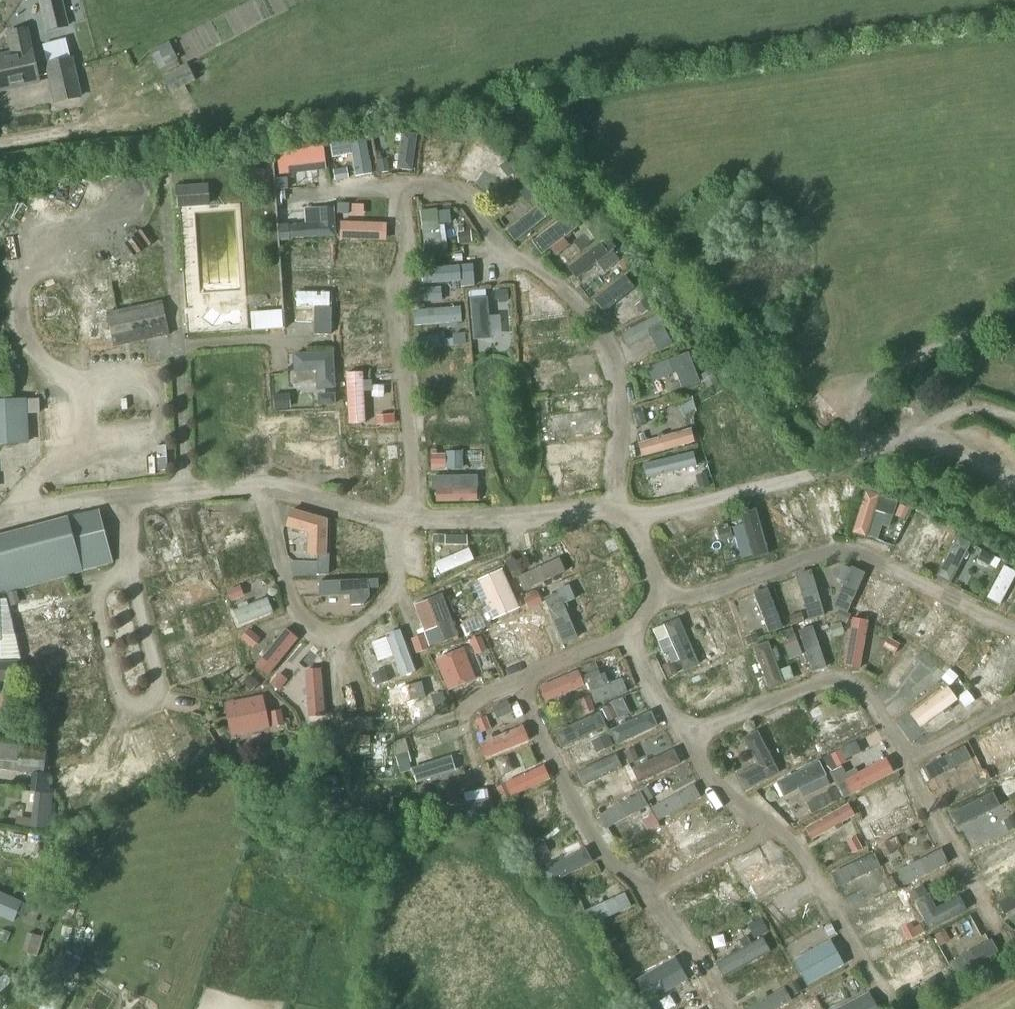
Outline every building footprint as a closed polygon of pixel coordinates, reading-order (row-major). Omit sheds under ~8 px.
[(47,32),(66,28),(60,0),(45,0),(40,1),(47,32)] [(11,54),(0,56),(0,91),(19,87),(38,83),(30,50),(29,50),(25,30),(7,33),(11,54)] [(78,98),(69,59),(46,64),(55,103),(78,98)] [(194,81),(185,64),(160,78),(169,95),(194,81)] [(455,134),(455,120),(431,120),(431,133),(455,134)] [(391,125),(377,126),(378,142),(392,141),(391,125)] [(403,128),(398,166),(414,168),(419,130),(403,128)] [(360,167),(373,165),(367,129),(354,132),(360,167)] [(472,145),(462,162),(473,168),(482,151),(472,145)] [(304,176),(320,176),(321,161),(305,160),(304,176)] [(206,187),(176,189),(177,207),(207,205),(206,187)] [(334,232),(334,222),(322,221),(323,198),(298,198),(297,231),(334,232)] [(527,242),(540,232),(533,224),(551,210),(542,200),(513,224),(527,242)] [(550,245),(578,225),(564,206),(536,226),(550,245)] [(461,210),(432,212),(433,236),(462,234),(461,210)] [(606,265),(625,252),(611,231),(605,235),(612,246),(599,255),(606,265)] [(361,271),(360,236),(341,237),(342,271),(361,271)] [(288,308),(334,309),(335,261),(289,260),(288,308)] [(595,272),(602,283),(613,276),(606,264),(595,272)] [(607,303),(637,282),(630,272),(600,292),(607,303)] [(481,332),(507,331),(506,304),(494,304),(493,289),(479,290),(481,332)] [(105,313),(112,347),(167,335),(159,301),(105,313)] [(446,316),(459,315),(458,301),(445,302),(446,316)] [(254,302),(255,322),(286,321),(286,302),(254,302)] [(535,329),(571,322),(569,308),(532,314),(535,329)] [(632,342),(668,323),(660,308),(624,327),(632,342)] [(419,342),(466,335),(464,319),(416,326),(419,342)] [(548,367),(576,366),(575,334),(531,336),(532,356),(548,355),(548,367)] [(367,355),(386,352),(384,341),(365,343),(367,355)] [(694,343),(654,360),(660,376),(681,368),(682,371),(702,363),(694,343)] [(297,376),(322,377),(333,378),(334,354),(298,352),(297,376)] [(1011,383),(1014,376),(1014,360),(1000,353),(990,372),(1011,383)] [(368,365),(349,365),(351,417),(369,417),(368,365)] [(552,420),(582,418),(582,403),(599,402),(597,380),(550,382),(552,420)] [(0,401),(0,445),(27,444),(26,400),(0,401)] [(298,404),(299,436),(341,435),(340,403),(298,404)] [(382,417),(399,415),(398,404),(381,406),(382,417)] [(402,430),(402,419),(376,420),(376,430),(402,430)] [(643,449),(697,436),(694,421),(639,435),(643,449)] [(595,485),(593,429),(559,431),(561,486),(595,485)] [(649,460),(659,490),(703,474),(693,445),(649,460)] [(434,446),(434,462),(450,463),(450,447),(434,446)] [(453,448),(456,462),(467,459),(464,446),(453,448)] [(436,469),(437,496),(483,494),(481,467),(436,469)] [(872,529),(880,486),(862,482),(854,525),(872,529)] [(806,487),(818,533),(833,529),(821,483),(806,487)] [(883,491),(881,504),(897,506),(899,492),(883,491)] [(784,494),(764,499),(774,545),(794,540),(784,494)] [(324,517),(322,500),(292,503),(293,520),(324,517)] [(740,541),(751,538),(756,552),(772,547),(758,504),(730,513),(740,541)] [(110,563),(98,512),(67,521),(67,522),(0,540),(0,594),(110,563)] [(211,518),(214,530),(230,527),(227,514),(211,518)] [(925,532),(909,521),(894,544),(909,555),(925,532)] [(506,527),(438,529),(439,560),(456,560),(455,542),(486,541),(506,541),(506,527)] [(619,529),(606,535),(614,551),(626,545),(619,529)] [(960,576),(978,539),(960,531),(942,568),(960,576)] [(225,575),(271,565),(264,535),(218,545),(225,575)] [(172,561),(178,574),(211,560),(205,547),(172,561)] [(531,552),(515,558),(525,583),(567,566),(561,551),(535,562),(531,552)] [(1014,577),(1014,560),(1004,554),(986,587),(1004,596),(1014,577)] [(596,603),(625,588),(609,555),(580,570),(596,603)] [(838,570),(846,573),(836,598),(853,604),(869,564),(845,555),(838,570)] [(466,627),(523,603),(504,561),(473,574),(486,605),(462,616),(466,627)] [(793,591),(805,588),(811,612),(826,608),(815,564),(788,570),(793,591)] [(898,574),(879,610),(893,618),(913,582),(898,574)] [(342,592),(342,579),(310,581),(311,594),(342,592)] [(559,637),(581,630),(571,595),(578,593),(574,580),(545,589),(559,637)] [(28,600),(40,597),(37,584),(25,588),(28,600)] [(244,616),(277,603),(272,588),(238,601),(244,616)] [(430,588),(407,595),(411,607),(420,605),(426,624),(439,621),(430,588)] [(544,591),(530,590),(530,623),(544,623),(544,591)] [(197,631),(233,617),(223,592),(188,605),(197,631)] [(939,595),(922,633),(935,639),(952,601),(939,595)] [(731,637),(743,632),(729,597),(718,602),(731,637)] [(0,660),(18,659),(4,601),(0,601),(0,660)] [(19,614),(22,626),(64,615),(61,603),(19,614)] [(676,666),(705,654),(684,609),(656,622),(676,666)] [(844,656),(863,659),(873,613),(853,609),(844,656)] [(491,629),(504,661),(532,649),(520,618),(491,629)] [(290,620),(259,657),(272,668),(303,630),(290,620)] [(830,658),(816,620),(802,625),(816,663),(830,658)] [(252,640),(266,635),(262,621),(247,626),(252,640)] [(374,632),(381,653),(397,648),(405,670),(419,665),(405,622),(374,632)] [(974,623),(959,657),(972,663),(987,629),(974,623)] [(73,624),(48,632),(52,643),(38,648),(42,660),(81,647),(73,624)] [(420,644),(432,640),(428,626),(415,631),(420,644)] [(788,675),(779,652),(804,644),(800,634),(775,643),(772,635),(758,640),(773,681),(788,675)] [(237,636),(205,647),(211,666),(244,655),(237,636)] [(994,657),(1000,660),(993,679),(1008,685),(1014,668),(1014,641),(1002,636),(994,657)] [(468,676),(479,672),(468,641),(440,650),(454,690),(470,684),(468,676)] [(922,682),(937,659),(909,641),(886,676),(899,684),(907,673),(922,682)] [(303,700),(330,699),(329,660),(302,661),(303,700)] [(16,680),(15,663),(0,664),(0,681),(16,680)] [(596,694),(610,691),(604,664),(590,667),(596,694)] [(547,695),(581,687),(586,706),(595,704),(586,667),(543,677),(547,695)] [(618,687),(629,680),(622,670),(611,677),(618,687)] [(420,714),(413,695),(433,688),(427,672),(389,686),(402,720),(420,714)] [(922,721),(963,695),(952,679),(912,705),(922,721)] [(437,687),(443,707),(455,704),(448,683),(437,687)] [(230,692),(233,726),(273,722),(269,688),(230,692)] [(500,712),(521,702),(515,688),(493,697),(500,712)] [(863,707),(835,719),(825,695),(808,703),(806,698),(788,706),(807,750),(870,723),(863,707)] [(655,705),(616,722),(622,735),(661,718),(655,705)] [(480,709),(482,724),(495,722),(493,707),(480,709)] [(763,720),(746,727),(758,757),(743,764),(749,780),(782,767),(763,720)] [(523,723),(479,741),(485,756),(529,738),(523,723)] [(1014,762),(1014,742),(996,753),(986,736),(980,740),(998,772),(1014,762)] [(968,739),(928,758),(934,771),(974,752),(968,739)] [(644,772),(681,756),(674,742),(638,758),(644,772)] [(127,745),(129,771),(152,769),(150,743),(127,745)] [(828,750),(833,762),(850,755),(845,743),(828,750)] [(29,793),(33,793),(30,826),(47,828),(51,793),(48,793),(50,774),(43,773),(45,749),(0,744),(0,771),(31,774),(29,793)] [(596,783),(608,777),(616,792),(627,786),(620,771),(629,766),(620,749),(587,766),(596,783)] [(850,784),(897,768),(892,754),(845,770),(850,784)] [(822,755),(782,773),(789,788),(829,770),(822,755)] [(508,793),(555,772),(549,757),(501,777),(508,793)] [(698,777),(652,799),(645,785),(604,805),(610,818),(641,803),(649,818),(705,791),(698,777)] [(949,784),(954,797),(966,792),(960,779),(949,784)] [(829,785),(832,797),(845,794),(842,782),(829,785)] [(955,806),(962,821),(996,803),(988,788),(955,806)] [(851,796),(807,820),(814,833),(859,809),(851,796)] [(878,833),(921,817),(914,799),(871,814),(878,833)] [(568,803),(529,816),(534,830),(573,817),(568,803)] [(733,814),(690,835),(696,849),(739,828),(733,814)] [(633,842),(640,855),(671,836),(664,824),(633,842)] [(863,827),(851,832),(856,847),(869,842),(863,827)] [(986,862),(1014,852),(1014,830),(979,842),(986,862)] [(581,831),(543,854),(547,862),(586,839),(581,831)] [(906,876),(952,856),(946,842),(900,861),(906,876)] [(836,865),(847,890),(887,872),(876,847),(836,865)] [(791,855),(752,879),(761,893),(800,869),(791,855)] [(942,899),(934,887),(921,897),(937,920),(976,893),(968,881),(942,899)] [(589,900),(594,914),(635,899),(630,885),(589,900)] [(905,889),(857,903),(862,920),(910,905),(905,889)] [(0,894),(0,917),(12,922),(15,915),(23,918),(28,907),(0,894)] [(911,933),(922,928),(916,914),(905,919),(911,933)] [(811,947),(832,930),(822,918),(801,934),(811,947)] [(724,967),(772,947),(765,931),(718,951),(724,967)] [(994,931),(956,955),(965,969),(1003,945),(994,931)] [(21,954),(36,958),(42,939),(27,934),(21,954)] [(933,935),(895,952),(911,988),(949,972),(933,935)] [(851,947),(804,969),(812,984),(858,962),(851,947)] [(640,980),(657,1008),(681,995),(674,982),(694,970),(684,954),(640,980)] [(798,996),(796,997),(787,980),(748,1000),(753,1008),(805,1008),(798,996)] [(702,997),(679,1008),(709,1008),(702,997)]
